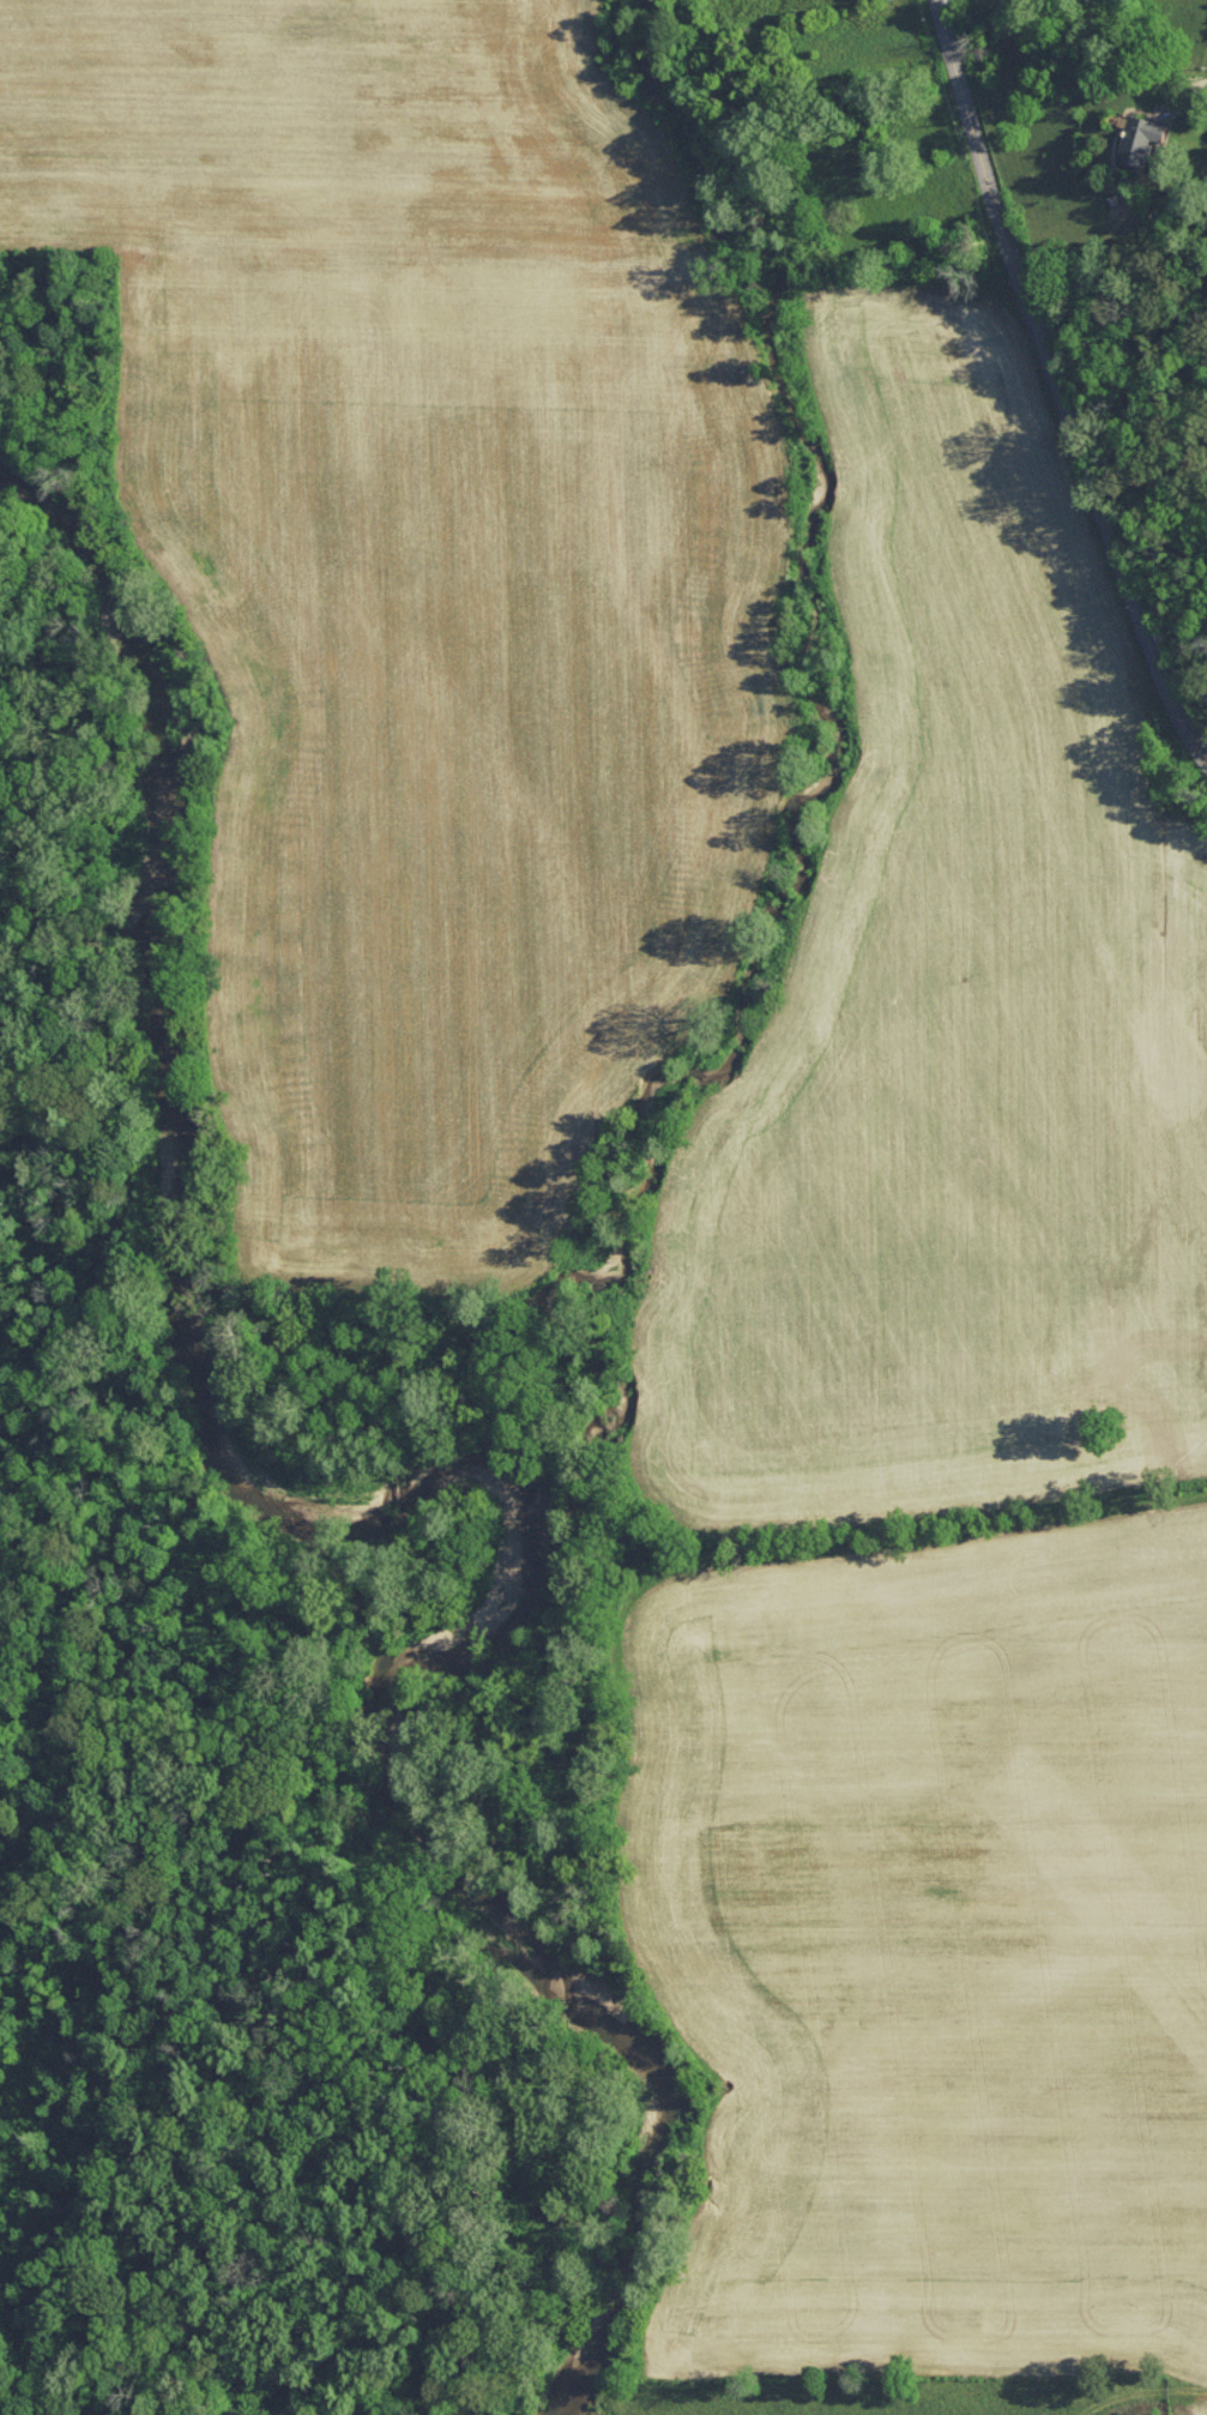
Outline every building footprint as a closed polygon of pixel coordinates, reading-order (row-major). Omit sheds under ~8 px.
[(1116,158),(1144,165),(1149,142),(1160,145),(1166,122),(1127,112),(1116,158)]
